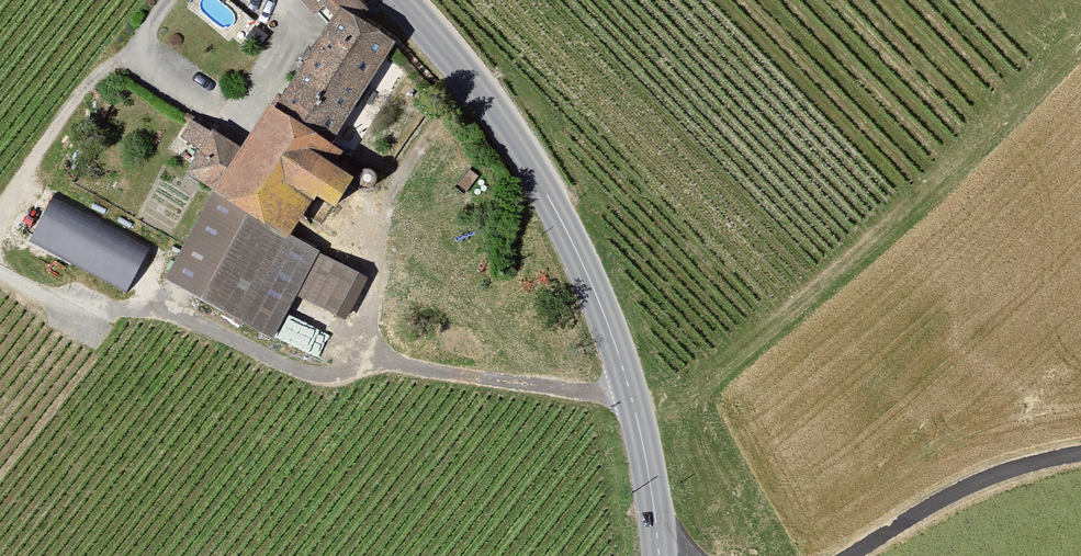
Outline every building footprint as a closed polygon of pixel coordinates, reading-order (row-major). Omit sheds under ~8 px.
[(318,26),(268,116),(263,111),(235,147),(191,121),(164,170),(205,197),(163,281),(269,342),(293,296),(344,324),(365,280),(286,237),(306,200),(326,211),(343,182),(330,171),(337,153),(329,145),(393,47),(350,0),(294,0),(318,26)] [(50,193),(27,238),(124,289),(147,244),(50,193)]
